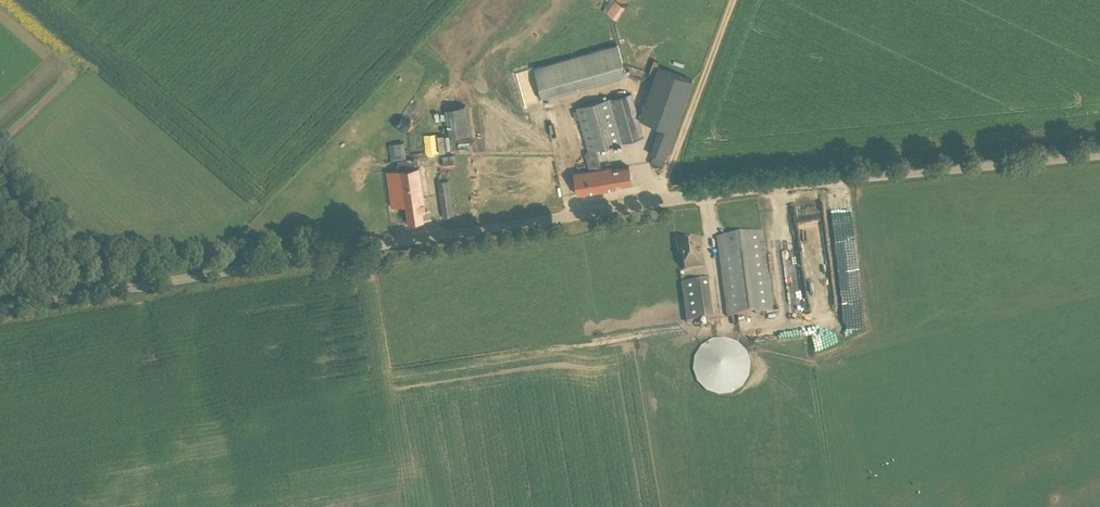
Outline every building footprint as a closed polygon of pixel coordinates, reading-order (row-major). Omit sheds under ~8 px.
[(626,8),(614,0),(611,0),(603,11),(617,20),(626,8)] [(534,68),(543,99),(626,75),(618,44),(534,68)] [(662,88),(650,122),(675,132),(694,80),(658,68),(652,84),(662,88)] [(632,94),(612,100),(624,142),(644,137),(632,94)] [(577,108),(589,152),(596,150),(624,142),(612,100),(611,98),(577,108)] [(465,106),(443,109),(446,127),(448,127),(450,137),(470,134),(465,106)] [(435,135),(425,136),(425,149),(435,149),(435,135)] [(392,163),(407,160),(404,143),(389,145),(392,163)] [(585,153),(591,171),(602,169),(596,150),(589,152),(585,153)] [(454,155),(443,157),(444,166),(455,165),(454,155)] [(654,155),(652,162),(663,166),(665,159),(654,155)] [(426,211),(419,167),(388,171),(393,208),(407,206),(409,222),(424,220),(423,212),(426,211)] [(615,188),(615,186),(632,183),(629,167),(612,169),(612,167),(602,169),(591,171),(574,174),(577,194),(615,188)] [(443,217),(454,215),(449,180),(438,182),(443,217)] [(826,261),(821,214),(797,217),(802,264),(826,261)] [(762,231),(718,237),(728,318),(773,312),(762,231)] [(697,240),(678,242),(679,252),(684,251),(686,269),(704,267),(701,248),(698,248),(697,240)] [(811,306),(830,303),(827,276),(817,277),(817,281),(808,282),(811,306)] [(713,319),(708,280),(682,283),(687,322),(713,319)] [(813,334),(813,351),(825,350),(824,333),(813,334)] [(702,393),(747,390),(744,339),(699,342),(702,393)]
